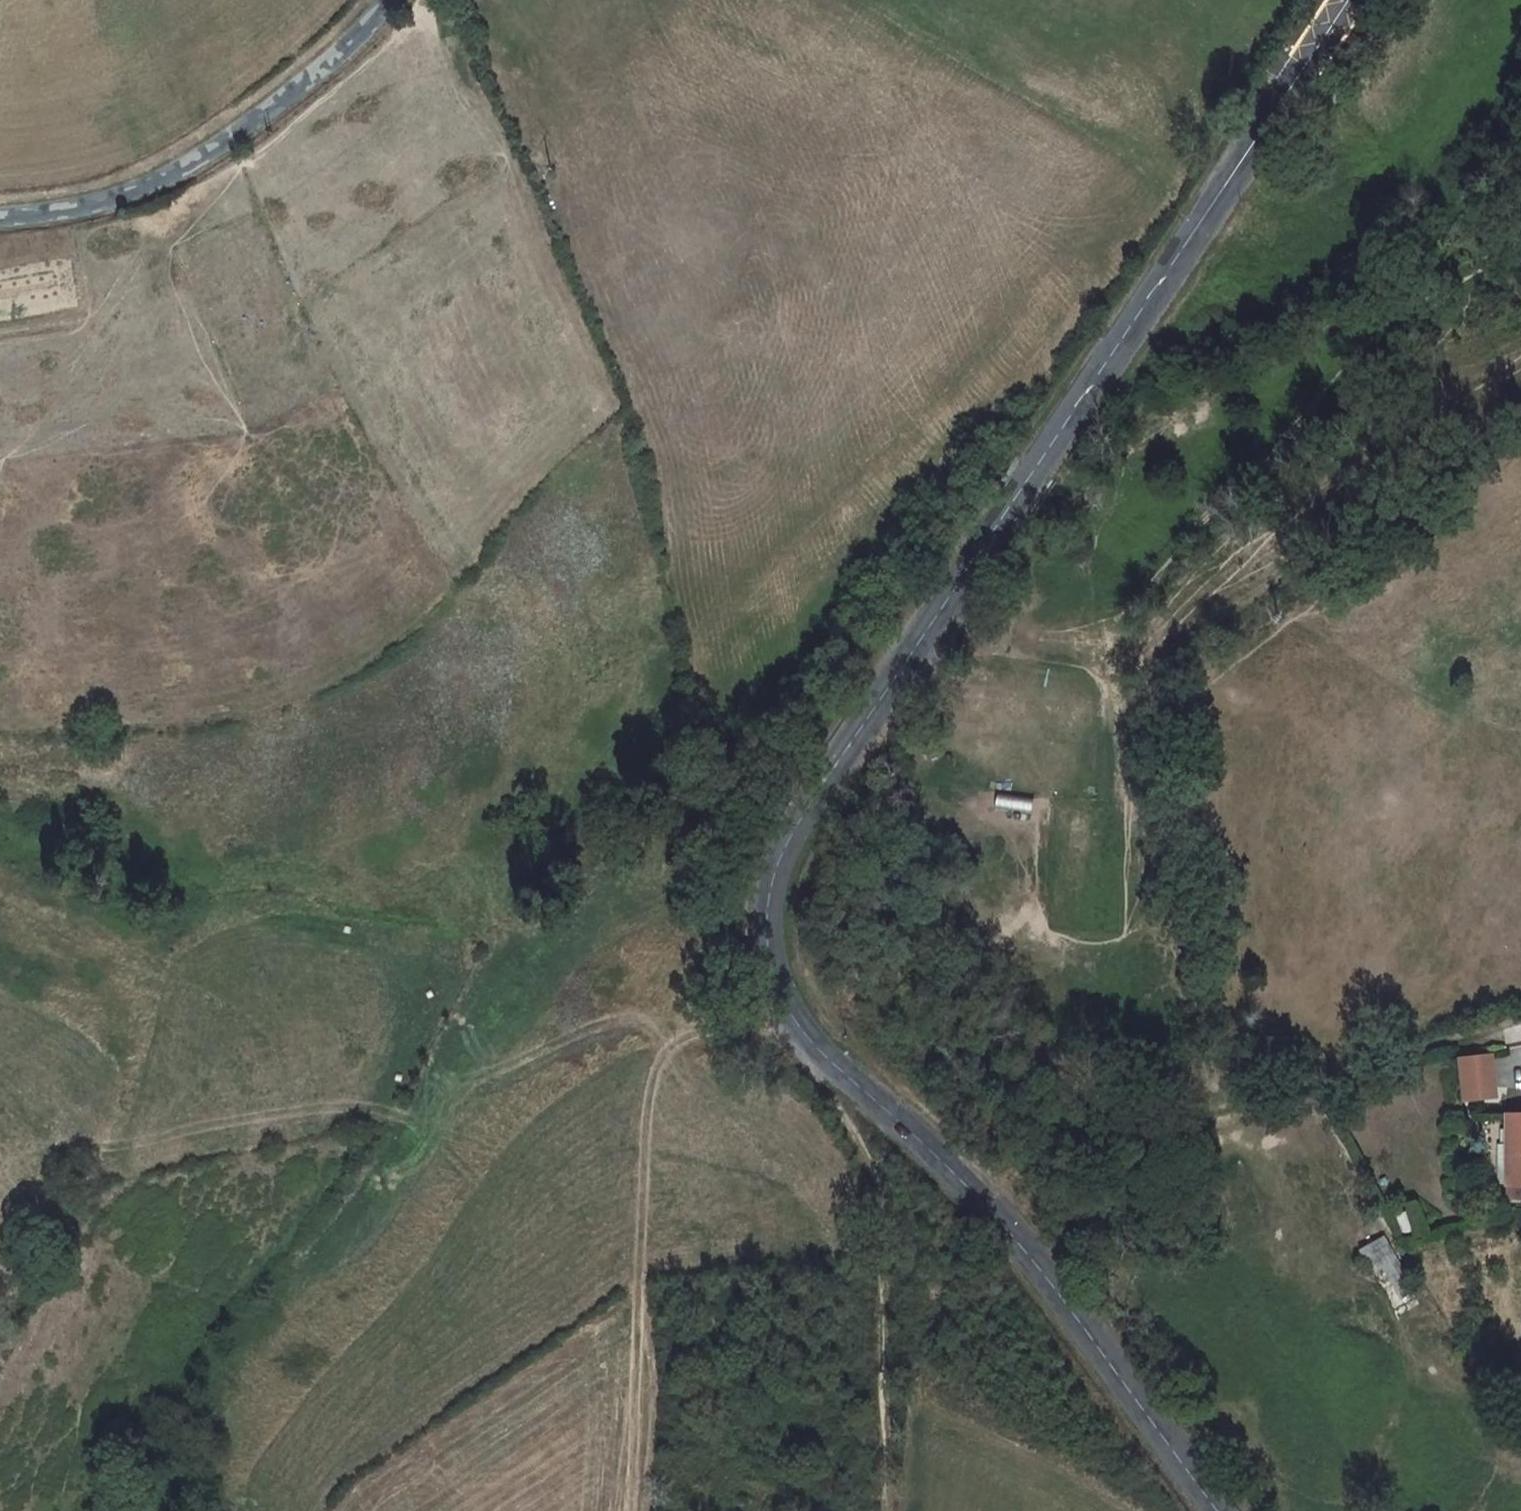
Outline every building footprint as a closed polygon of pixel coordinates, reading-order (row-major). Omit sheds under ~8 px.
[(1488,1062),(1458,1065),(1462,1105),(1492,1102),(1488,1062)] [(1503,1120),(1506,1201),(1520,1201),(1520,1120),(1503,1120)] [(1366,1245),(1397,1301),(1415,1291),(1384,1236),(1366,1245)]
